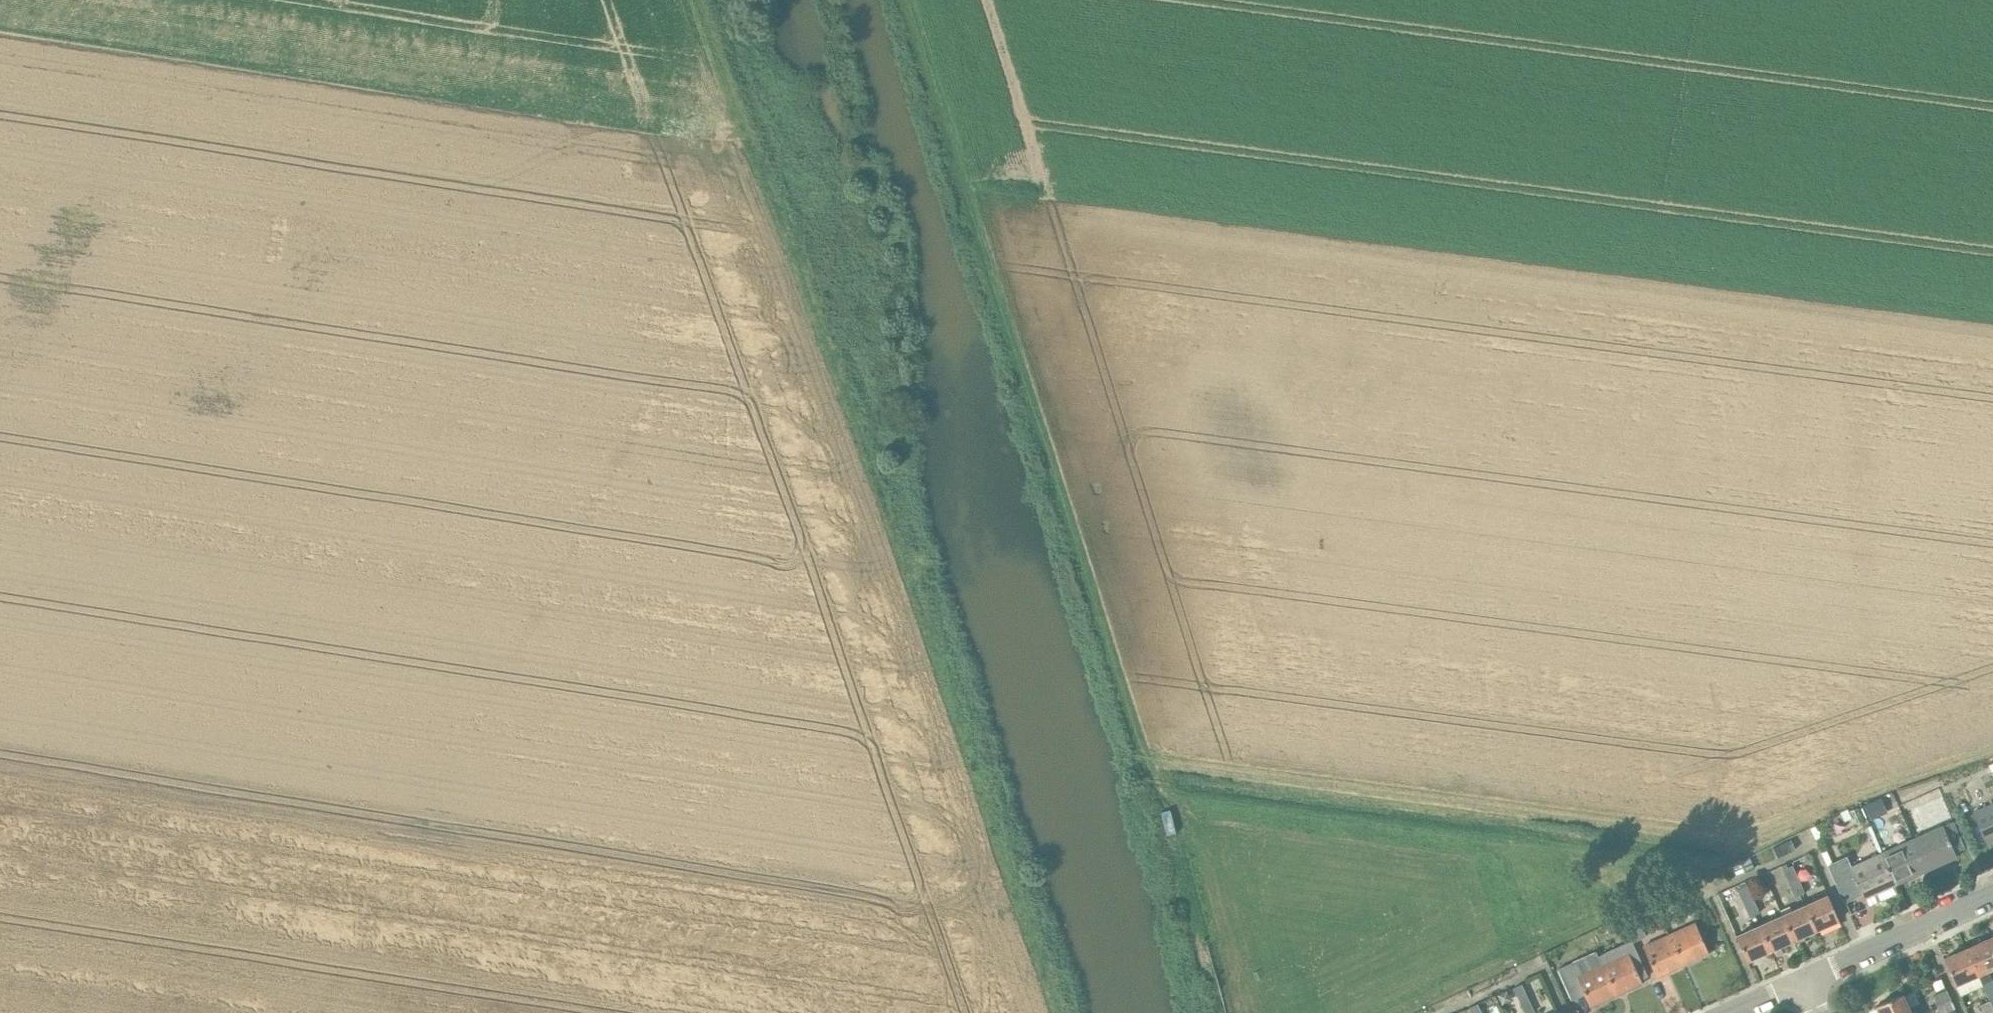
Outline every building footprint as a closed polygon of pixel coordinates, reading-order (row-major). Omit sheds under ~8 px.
[(1875,800),(1864,805),(1871,820),(1882,815),(1875,800)] [(1992,841),(1992,802),(1972,812),(1978,825),(1980,828),(1984,839),(1987,844),(1992,841)] [(1912,839),(1927,870),(1957,856),(1944,825),(1912,839)] [(1978,825),(1970,829),(1976,843),(1984,839),(1980,828),(1978,825)] [(1772,848),(1777,857),(1795,849),(1790,839),(1772,848)] [(1882,852),(1894,884),(1927,870),(1912,839),(1882,852)] [(1832,863),(1827,865),(1845,902),(1862,894),(1864,898),(1894,884),(1882,852),(1851,866),(1847,856),(1832,863)] [(1732,865),(1737,875),(1754,868),(1750,857),(1732,865)] [(1792,865),(1782,869),(1789,883),(1795,897),(1805,892),(1798,878),(1792,865)] [(1737,889),(1743,903),(1753,898),(1747,885),(1737,889)] [(1828,894),(1805,904),(1816,929),(1839,919),(1828,894)] [(1759,913),(1753,898),(1743,903),(1750,917),(1759,913)] [(1783,914),(1782,915),(1793,939),(1793,940),(1794,939),(1796,939),(1816,929),(1805,904),(1792,910),(1783,914)] [(1761,924),(1759,925),(1770,950),(1772,949),(1773,949),(1793,940),(1793,939),(1782,915),(1761,924)] [(1646,936),(1639,920),(1626,926),(1634,942),(1646,936)] [(1669,934),(1683,965),(1710,953),(1696,922),(1669,934)] [(1737,935),(1736,935),(1747,960),(1748,960),(1770,950),(1759,925),(1737,935)] [(1657,977),(1683,965),(1669,934),(1643,945),(1657,977)] [(1967,947),(1979,974),(1982,983),(1982,984),(1982,985),(1992,980),(1988,970),(1992,968),(1992,948),(1988,938),(1969,947),(1967,947)] [(1967,947),(1944,958),(1956,984),(1969,979),(1979,974),(1967,947)] [(1644,982),(1631,951),(1604,963),(1617,995),(1644,982)] [(1571,963),(1557,969),(1571,1000),(1585,994),(1590,1007),(1617,995),(1604,963),(1602,964),(1586,971),(1581,958),(1571,963)] [(1513,988),(1520,1001),(1527,996),(1522,984),(1513,988)] [(1933,996),(1937,1006),(1951,999),(1947,990),(1933,996)] [(1880,1012),(1912,1012),(1903,993),(1876,1005),(1880,1012)] [(1527,996),(1520,1001),(1525,1012),(1532,1012),(1535,1012),(1527,996)] [(1956,1008),(1951,999),(1937,1006),(1940,1012),(1944,1012),(1946,1012),(1956,1008)] [(1984,1012),(1992,1012),(1992,1007),(1989,1000),(1980,1004),(1984,1012)] [(1472,1012),(1482,1012),(1477,1004),(1470,1007),(1472,1012)]
